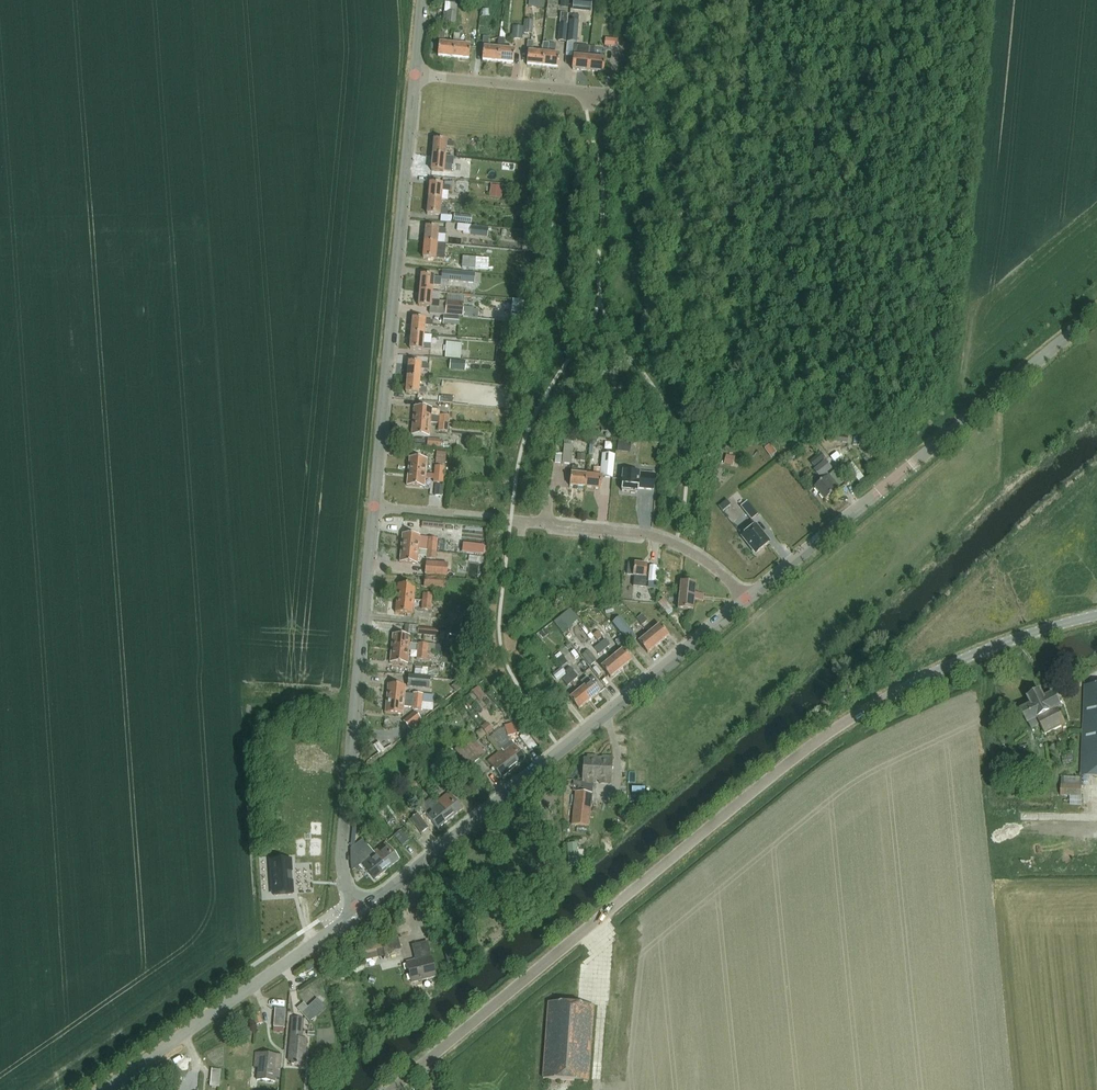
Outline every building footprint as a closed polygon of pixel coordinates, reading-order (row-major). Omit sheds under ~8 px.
[(458,0),(445,0),(444,3),(451,4),(450,13),(443,13),(443,19),(446,19),(445,29),(455,30),(458,0)] [(573,10),(580,11),(591,12),(592,0),(574,0),(573,10)] [(542,21),(546,21),(547,8),(530,6),(530,10),(537,11),(536,18),(534,34),(540,35),(542,21)] [(561,14),(560,25),(568,25),(568,19),(568,15),(561,14)] [(533,35),(534,22),(525,21),(524,34),(533,35)] [(581,23),(580,23),(574,22),(571,22),(569,43),(579,44),(581,23)] [(568,25),(560,25),(559,42),(567,43),(568,25)] [(513,26),(512,39),(522,40),(523,27),(513,26)] [(455,45),(453,45),(444,44),(445,33),(439,32),(438,44),(439,44),(438,57),(454,58),(455,45)] [(500,49),(498,63),(514,64),(515,51),(504,50),(506,33),(501,32),(500,39),(499,38),(498,49),(500,49)] [(454,34),(453,45),(455,45),(454,58),(469,60),(471,47),(459,45),(460,35),(454,34)] [(500,49),(498,49),(489,48),(490,38),(484,37),(483,48),(484,48),(483,61),(498,63),(500,49)] [(620,41),(607,40),(606,49),(619,50),(620,41)] [(544,54),(543,54),(533,53),(534,42),(528,41),(527,52),(529,53),(527,66),(543,67),(544,54)] [(544,54),(543,67),(559,69),(560,55),(549,54),(550,43),(544,43),(543,54),(544,54)] [(589,72),(590,58),(588,58),(589,47),(574,46),(573,57),(574,57),(573,70),(589,72)] [(590,58),(589,72),(604,73),(606,60),(594,59),(595,50),(595,48),(589,47),(588,58),(590,58)] [(607,51),(595,50),(594,59),(606,60),(607,51)] [(434,156),(446,157),(447,147),(454,148),(455,144),(448,143),(448,142),(436,140),(434,156)] [(445,167),(446,157),(434,156),(433,172),(445,173),(445,172),(452,172),(453,167),(445,167)] [(458,179),(458,190),(470,190),(471,179),(458,179)] [(430,200),(442,202),(443,192),(451,193),(451,187),(444,187),(444,186),(432,185),(430,200)] [(503,187),(492,185),(490,196),(502,198),(503,187)] [(441,211),(442,202),(430,200),(429,216),(440,217),(441,216),(448,217),(449,212),(441,211)] [(473,218),(456,216),(455,223),(472,225),(473,218)] [(489,228),(471,226),(470,235),(487,237),(489,228)] [(426,244),(438,245),(439,236),(446,237),(447,231),(439,231),(439,230),(428,228),(426,244)] [(531,231),(525,230),(523,251),(529,252),(531,231)] [(426,244),(425,259),(436,261),(437,254),(437,250),(438,245),(426,244)] [(438,245),(436,261),(445,261),(446,246),(438,245)] [(468,274),(450,272),(449,281),(467,283),(468,274)] [(423,277),(422,292),(433,293),(434,286),(441,287),(441,278),(435,278),(423,277)] [(422,292),(420,308),(432,309),(432,307),(439,308),(440,303),(433,302),(433,293),(422,292)] [(513,300),(511,322),(522,323),(524,301),(513,300)] [(462,318),(463,308),(464,302),(447,301),(445,316),(462,318)] [(477,319),(478,312),(474,311),(474,309),(463,308),(462,318),(477,319)] [(460,318),(445,316),(444,324),(459,326),(460,318)] [(413,334),(425,335),(426,326),(434,327),(434,322),(426,321),(426,320),(414,319),(413,334)] [(424,344),(425,335),(413,334),(411,349),(423,351),(423,349),(431,350),(432,345),(424,344)] [(447,343),(445,359),(451,359),(461,360),(462,344),(447,343)] [(409,378),(421,380),(421,370),(430,371),(430,365),(421,364),(421,363),(410,362),(409,378)] [(420,388),(421,380),(409,378),(408,394),(419,396),(420,394),(427,395),(428,389),(420,388)] [(432,417),(433,410),(416,408),(415,422),(431,424),(432,417)] [(440,424),(449,425),(450,417),(441,417),(440,417),(440,424)] [(430,438),(431,424),(415,422),(413,436),(430,438)] [(448,433),(449,425),(440,424),(439,432),(448,433)] [(428,440),(427,447),(442,448),(442,441),(428,440)] [(617,452),(630,453),(631,441),(618,440),(617,452)] [(771,444),(765,448),(771,457),(777,453),(771,444)] [(563,456),(562,465),(571,466),(573,448),(564,447),(563,456)] [(837,452),(831,457),(835,462),(841,457),(837,452)] [(446,465),(447,453),(437,453),(436,464),(446,465)] [(821,453),(810,462),(814,467),(825,458),(821,453)] [(601,471),(600,477),(601,477),(602,477),(611,478),(613,479),(615,455),(614,455),(604,454),(602,454),(601,469),(601,471)] [(727,457),(725,466),(733,468),(735,459),(727,457)] [(426,473),(428,460),(411,458),(410,472),(426,473)] [(821,479),(833,469),(826,461),(814,470),(821,479)] [(444,475),(445,467),(436,466),(435,474),(444,475)] [(623,480),(622,491),(638,493),(638,489),(640,473),(638,470),(632,470),(630,472),(623,471),(622,480),(623,480)] [(425,487),(426,473),(410,472),(409,486),(425,487)] [(640,473),(638,489),(653,490),(655,474),(640,473)] [(443,483),(444,475),(435,474),(434,482),(443,483)] [(572,474),(571,487),(585,488),(586,475),(578,475),(572,474)] [(586,475),(585,488),(601,490),(602,477),(601,477),(600,477),(593,476),(586,475)] [(814,488),(824,501),(837,491),(835,489),(838,486),(830,475),(814,488)] [(443,497),(443,486),(435,485),(435,496),(443,497)] [(727,500),(719,506),(723,512),(731,505),(727,500)] [(750,521),(757,516),(745,502),(739,508),(750,521)] [(756,526),(742,537),(756,554),(769,543),(756,526)] [(402,548),(419,549),(421,535),(404,534),(402,548)] [(485,546),(463,544),(462,553),(484,555),(485,546)] [(418,563),(419,555),(419,549),(402,548),(401,562),(418,563)] [(427,556),(427,559),(436,560),(437,551),(428,550),(428,552),(427,556)] [(485,563),(486,557),(471,554),(470,560),(485,563)] [(448,565),(427,563),(426,575),(447,577),(448,565)] [(645,588),(647,567),(636,565),(635,567),(630,567),(629,576),(634,576),(633,586),(645,588)] [(650,566),(649,582),(650,582),(659,583),(660,567),(650,566)] [(426,589),(447,590),(447,579),(427,578),(426,589)] [(695,594),(696,584),(681,583),(678,610),(693,612),(694,601),(704,602),(704,595),(695,594)] [(415,600),(416,585),(399,584),(398,598),(415,600)] [(661,602),(670,613),(675,609),(666,597),(661,602)] [(413,613),(415,600),(398,598),(397,612),(413,613)] [(421,609),(431,610),(432,601),(422,600),(421,609)] [(579,619),(571,609),(554,622),(564,634),(571,629),(569,627),(572,625),(579,619)] [(637,620),(642,627),(649,622),(643,616),(637,620)] [(629,644),(637,638),(619,617),(611,623),(629,644)] [(649,635),(658,646),(668,638),(659,626),(649,635)] [(419,635),(438,637),(439,630),(419,628),(419,635)] [(545,629),(540,633),(544,638),(549,634),(545,629)] [(600,645),(606,640),(598,630),(592,635),(600,645)] [(410,645),(411,636),(395,634),(393,648),(409,650),(410,645)] [(648,655),(658,646),(649,635),(639,643),(648,655)] [(600,645),(605,651),(611,647),(606,640),(600,645)] [(429,645),(428,652),(441,653),(442,646),(429,645)] [(600,655),(605,651),(600,645),(595,649),(600,655)] [(408,664),(409,650),(393,648),(392,662),(408,664)] [(428,653),(428,652),(418,651),(417,659),(427,660),(428,653)] [(582,657),(591,667),(597,662),(588,652),(582,657)] [(613,660),(622,672),(632,664),(623,652),(613,660)] [(569,664),(564,657),(559,661),(564,667),(569,664)] [(611,680),(622,672),(613,660),(602,668),(611,680)] [(415,667),(414,676),(427,677),(428,668),(415,667)] [(568,676),(574,682),(579,678),(574,671),(568,676)] [(568,687),(574,682),(568,676),(563,680),(568,687)] [(429,690),(430,679),(408,677),(407,687),(429,690)] [(580,690),(589,702),(600,694),(590,682),(586,677),(580,683),(583,687),(580,690)] [(387,699),(423,703),(424,695),(414,694),(413,695),(405,695),(406,687),(389,685),(387,699)] [(1085,685),(1082,776),(1096,777),(1096,685),(1085,685)] [(478,687),(472,692),(479,700),(485,696),(478,687)] [(579,710),(589,702),(580,690),(569,698),(579,710)] [(1064,730),(1068,728),(1058,709),(1061,708),(1055,696),(1045,701),(1041,695),(1030,700),(1033,706),(1023,711),(1029,724),(1038,719),(1045,735),(1063,726),(1064,730)] [(422,711),(423,703),(387,699),(386,713),(403,715),(404,708),(412,709),(412,710),(422,711)] [(414,712),(403,721),(409,729),(421,720),(414,712)] [(482,727),(487,734),(493,729),(488,723),(482,727)] [(508,737),(520,734),(517,724),(506,727),(508,737)] [(521,733),(527,743),(535,738),(529,728),(521,733)] [(1061,742),(1069,738),(1066,733),(1058,737),(1061,742)] [(473,738),(456,751),(469,769),(486,755),(473,738)] [(514,768),(526,759),(512,743),(501,751),(514,768)] [(502,778),(514,768),(501,751),(489,761),(502,778)] [(588,779),(588,780),(588,783),(611,784),(613,757),(587,756),(587,759),(584,759),(583,779),(588,779)] [(1082,806),(1082,780),(1082,777),(1061,776),(1061,796),(1071,796),(1071,806),(1082,806)] [(451,819),(463,809),(450,792),(437,802),(451,819)] [(589,827),(593,794),(576,792),(572,825),(589,827)] [(451,819),(437,802),(433,796),(420,806),(438,829),(451,819)] [(639,804),(629,806),(631,818),(641,815),(639,804)] [(389,829),(399,821),(387,805),(385,807),(386,809),(378,815),(389,829)] [(429,829),(420,818),(418,815),(411,821),(422,834),(429,829)] [(402,831),(394,837),(402,846),(409,841),(402,831)] [(375,851),(389,868),(400,860),(386,843),(375,851)] [(579,866),(577,844),(568,844),(569,867),(579,866)] [(389,868),(375,851),(374,853),(369,846),(356,856),(375,880),(388,870),(389,868)] [(291,858),(269,860),(272,896),(294,894),(291,858)] [(399,938),(387,941),(390,953),(402,950),(399,938)] [(382,942),(362,947),(364,955),(377,952),(377,950),(384,949),(382,942)] [(413,946),(417,960),(407,963),(412,983),(436,977),(431,955),(434,954),(433,948),(429,948),(428,942),(413,946)] [(448,965),(454,963),(451,952),(445,953),(448,965)] [(307,1008),(302,1013),(310,1022),(325,1009),(317,999),(307,1008)] [(588,1081),(594,1005),(549,1002),(544,1078),(588,1081)] [(276,1009),(274,1027),(285,1028),(287,1009),(276,1009)] [(307,1039),(303,1039),(305,1020),(292,1019),(289,1061),(292,1061),(292,1064),(302,1065),(302,1062),(305,1062),(307,1039)] [(257,1080),(275,1082),(276,1078),(280,1079),(282,1055),(256,1053),(254,1068),(258,1069),(257,1080)] [(219,1087),(221,1070),(212,1069),(210,1087),(219,1087)]
